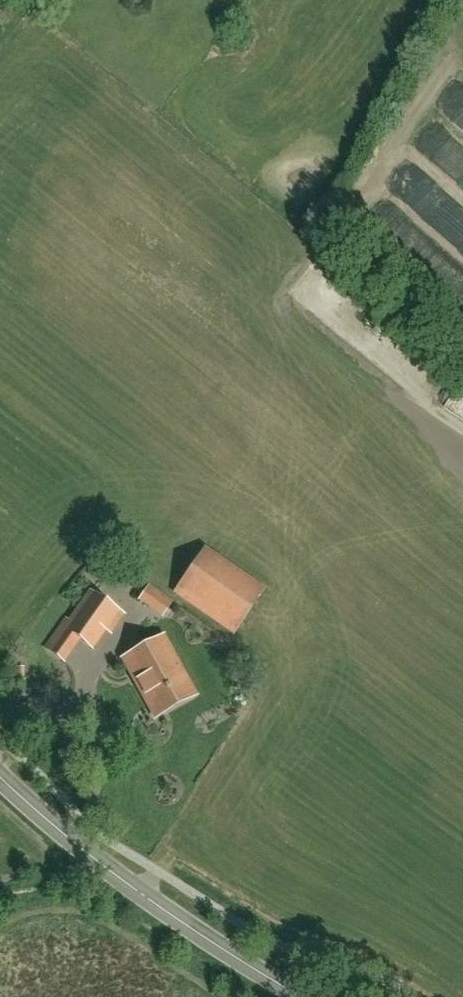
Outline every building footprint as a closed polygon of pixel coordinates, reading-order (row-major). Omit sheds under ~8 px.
[(444,130),(427,149),(462,181),(462,147),(444,130)] [(170,585),(233,625),(262,580),(199,540),(170,585)] [(175,602),(169,598),(160,592),(151,585),(140,602),(149,608),(164,618),(175,602)] [(90,592),(68,623),(64,620),(45,649),(64,661),(79,640),(92,649),(118,611),(90,592)] [(195,696),(163,637),(148,645),(150,649),(140,654),(138,650),(123,658),(155,717),(195,696)]
